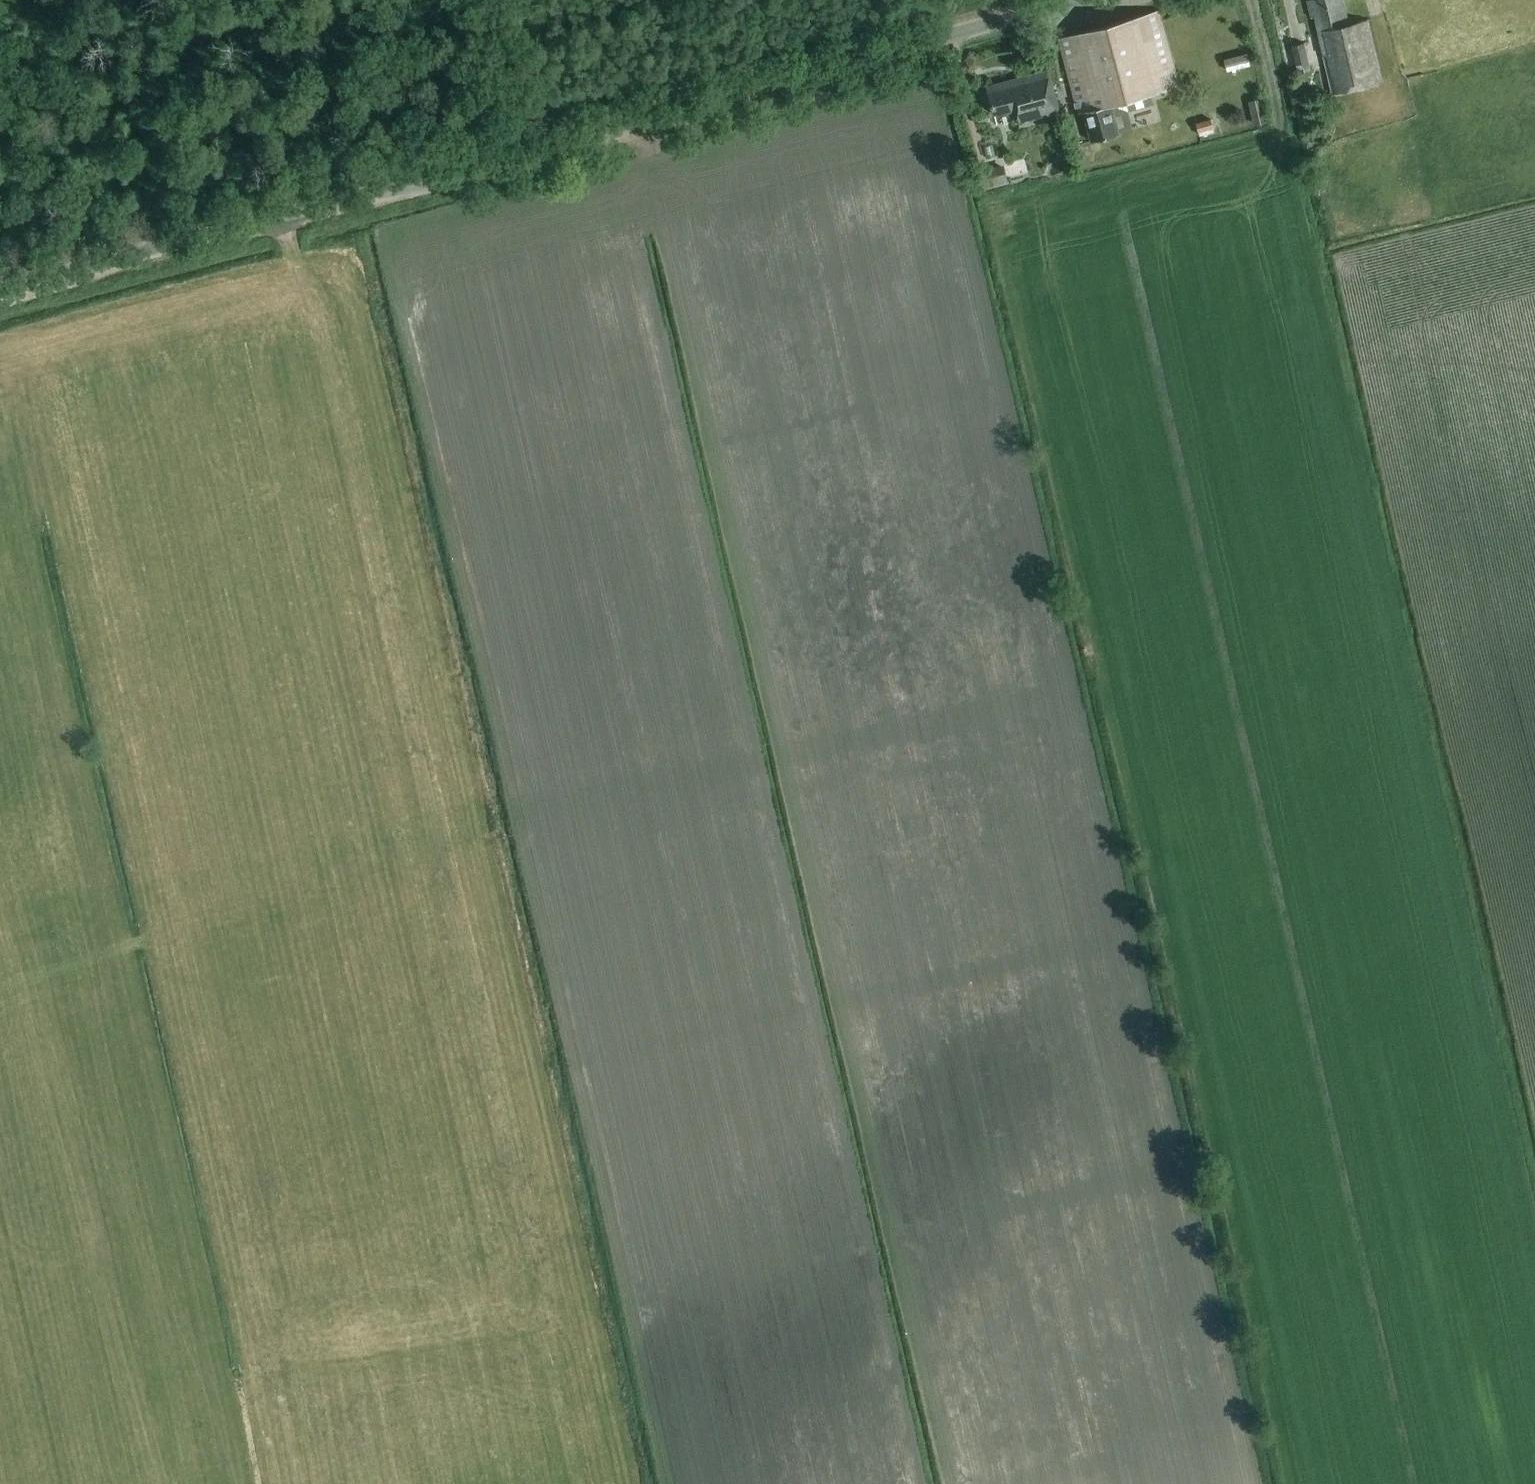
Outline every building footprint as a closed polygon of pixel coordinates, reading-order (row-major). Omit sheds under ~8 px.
[(1379,84),(1365,22),(1346,27),(1339,0),(1315,0),(1303,3),(1307,21),(1310,20),(1328,96),(1379,84)] [(1177,87),(1156,13),(1054,41),(1075,116),(1078,115),(1086,143),(1116,135),(1108,106),(1177,87)] [(1302,45),(1288,48),(1294,76),(1309,72),(1302,45)] [(1044,71),(982,88),(990,118),(1012,113),(1015,126),(1056,114),(1044,71)] [(1266,95),(1250,98),(1254,122),(1270,119),(1266,95)] [(1008,185),(1003,166),(978,173),(983,192),(1008,185)]
